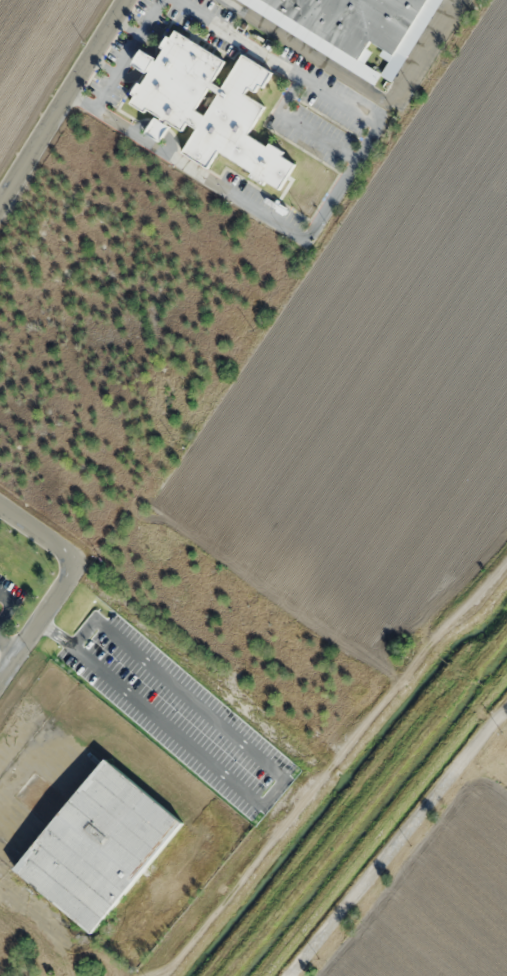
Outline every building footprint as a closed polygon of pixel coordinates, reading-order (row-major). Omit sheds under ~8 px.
[(363,54),(369,41),(401,58),(430,0),(257,0),(363,54)] [(130,101),(182,131),(187,123),(196,128),(183,152),(209,167),(216,155),(280,191),(296,162),(248,135),(266,104),(256,99),(272,71),(241,54),(222,88),(213,83),(226,60),(173,30),(157,58),(140,49),(132,64),(146,72),(130,101)] [(148,132),(162,139),(169,127),(155,119),(148,132)] [(15,872),(94,933),(182,819),(103,758),(15,872)]
